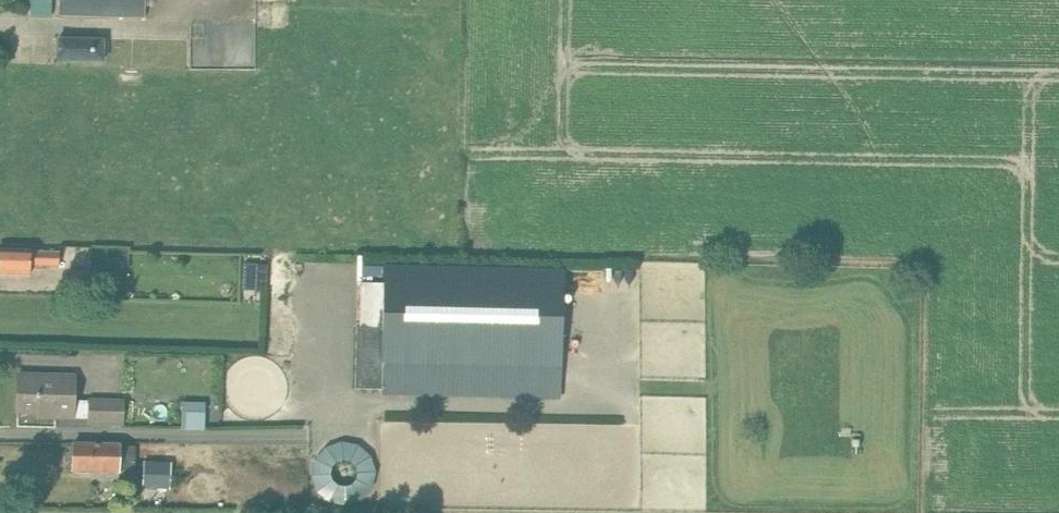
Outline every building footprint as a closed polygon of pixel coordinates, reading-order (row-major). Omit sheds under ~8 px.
[(80,16),(144,17),(144,0),(59,0),(58,15),(80,16)] [(103,39),(80,39),(58,38),(57,61),(103,62),(103,39)] [(18,250),(0,249),(0,274),(28,274),(29,263),(57,264),(58,251),(18,250)] [(286,354),(290,255),(271,254),(267,353),(286,354)] [(243,263),(241,290),(255,291),(257,264),(243,263)] [(380,388),(560,394),(564,272),(384,266),(380,388)] [(68,286),(89,287),(89,272),(68,271),(68,286)] [(89,422),(111,423),(120,423),(121,399),(72,398),(73,376),(18,374),(17,412),(38,412),(38,417),(89,418),(89,422)] [(183,403),(182,431),(205,431),(206,403),(183,403)] [(118,445),(95,444),(73,444),(72,471),(94,471),(133,471),(133,446),(118,446),(118,445)] [(316,447),(318,498),(350,497),(350,483),(371,482),(369,445),(316,447)] [(168,488),(169,462),(144,461),(142,487),(168,488)]
